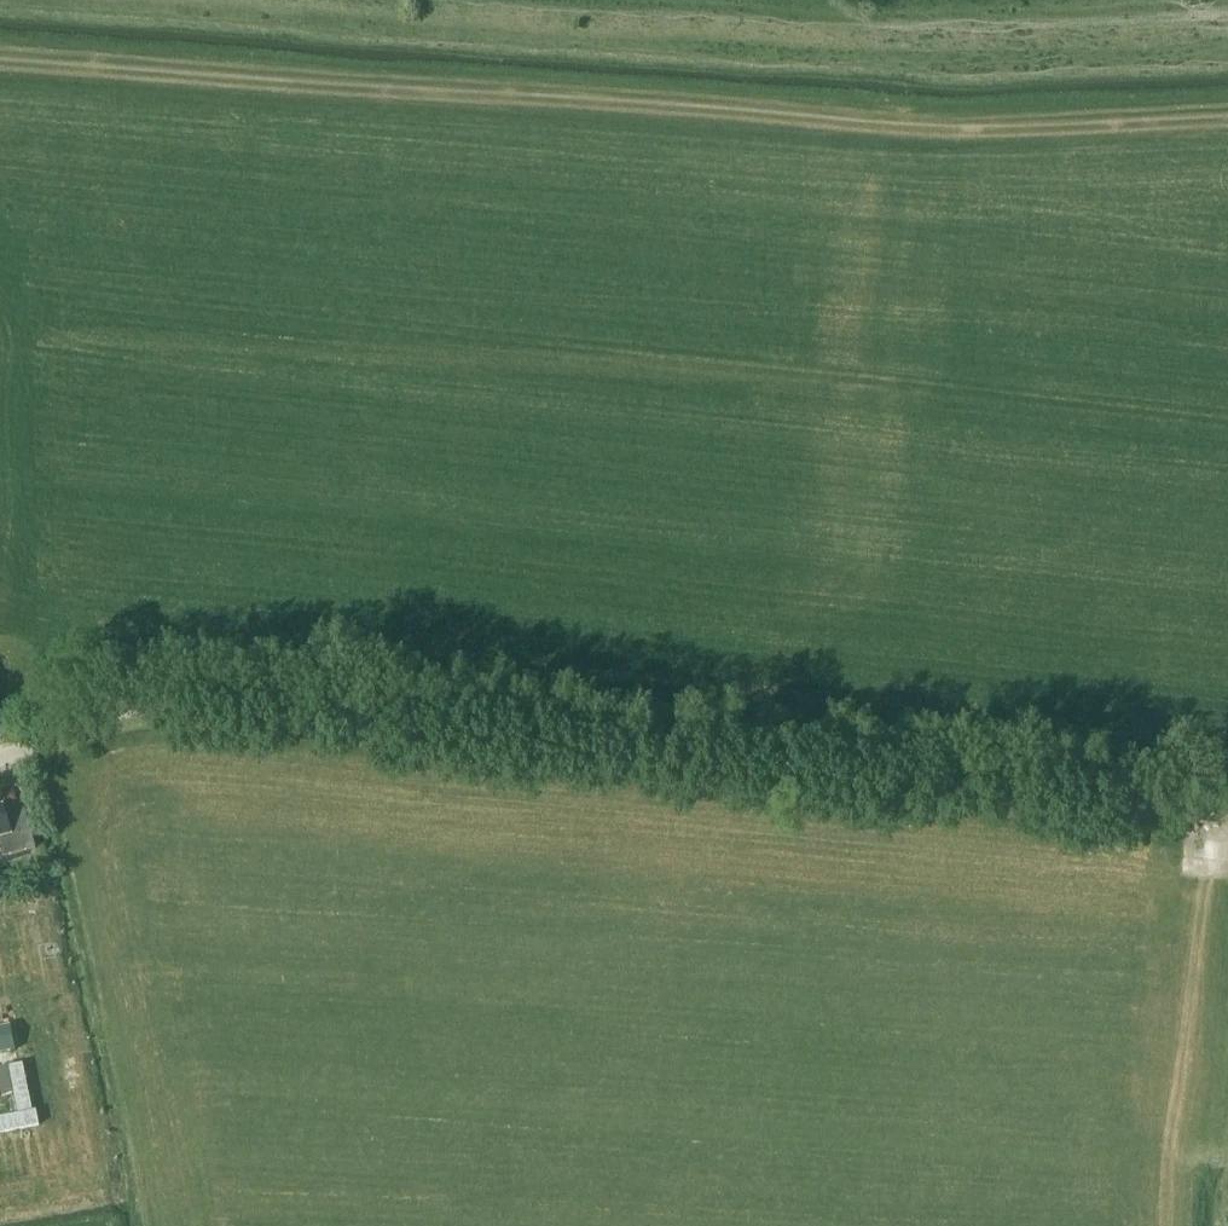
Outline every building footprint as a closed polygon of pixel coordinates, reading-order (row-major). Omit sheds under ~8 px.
[(2,857),(36,847),(28,817),(9,822),(5,807),(0,809),(0,848),(2,857)] [(10,1027),(0,1029),(0,1053),(15,1050),(10,1027)]
